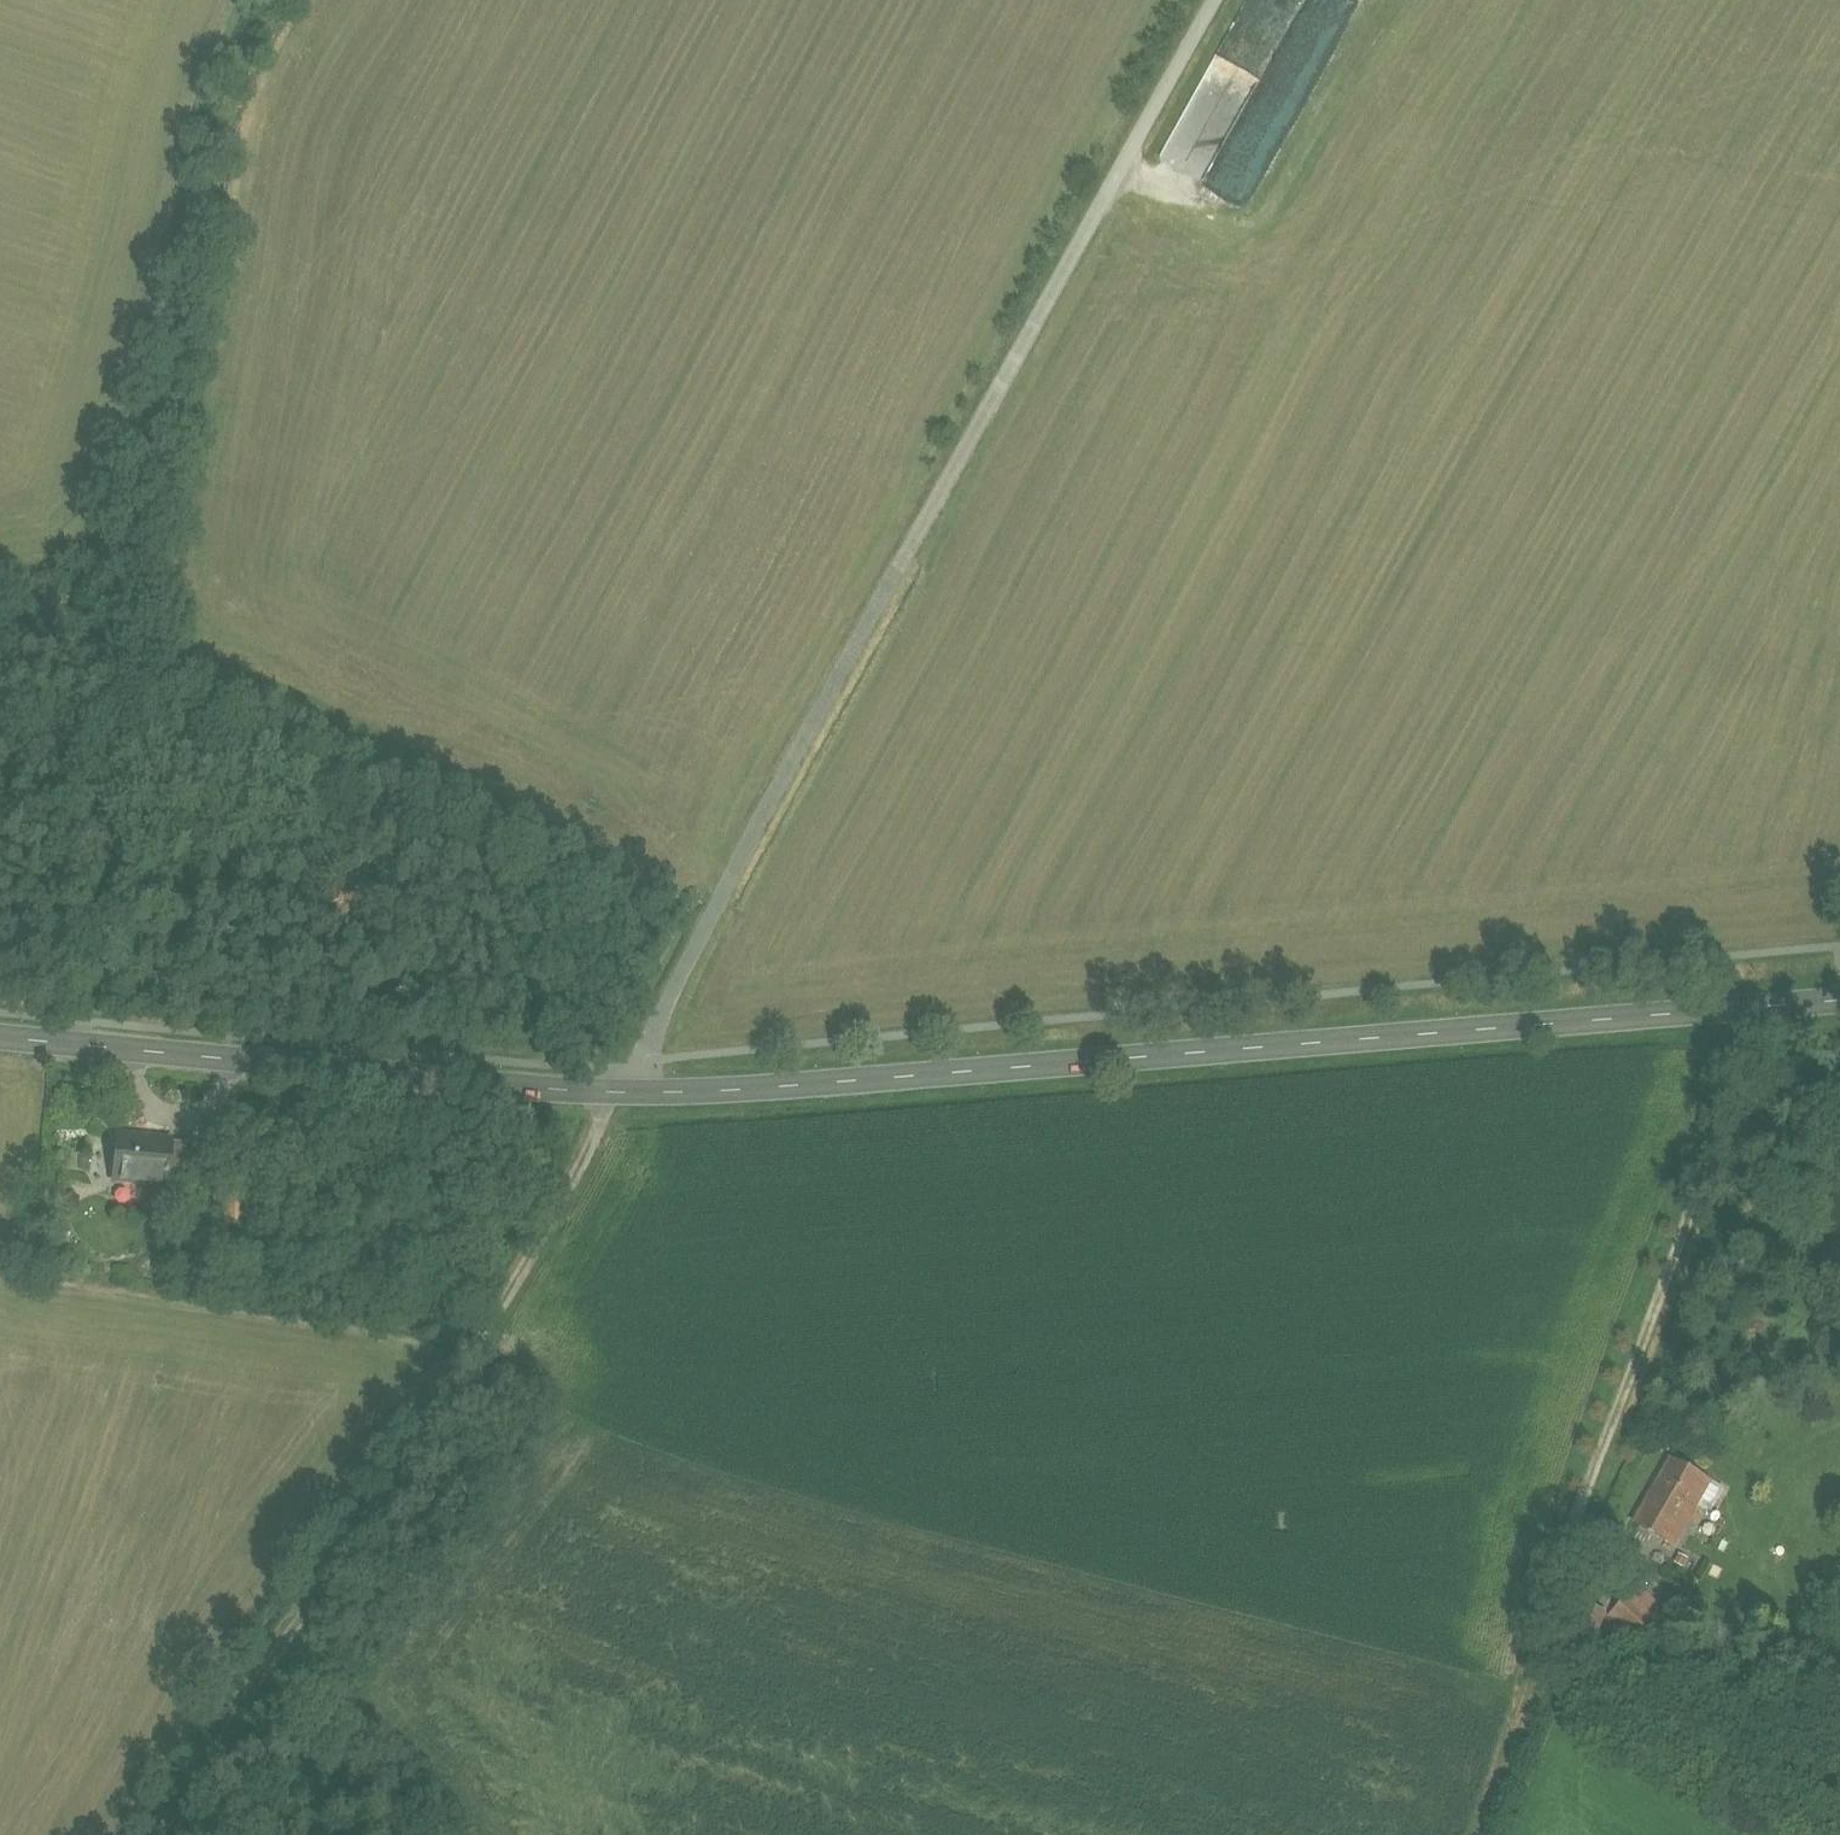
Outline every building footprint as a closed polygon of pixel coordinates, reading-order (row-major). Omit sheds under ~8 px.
[(1288,4),(1308,9),(1310,0),(1289,0),(1288,4)] [(177,1138),(107,1130),(100,1189),(170,1197),(171,1191),(176,1147),(177,1138)] [(212,1151),(176,1147),(171,1191),(207,1195),(212,1151)] [(233,1184),(235,1227),(252,1226),(250,1184),(233,1184)] [(1711,1489),(1667,1465),(1630,1531),(1674,1555),(1711,1489)] [(1617,1622),(1610,1630),(1640,1657),(1657,1638),(1648,1630),(1664,1613),(1642,1594),(1617,1622)] [(1584,1640),(1593,1645),(1608,1619),(1590,1609),(1575,1634),(1584,1640)]
